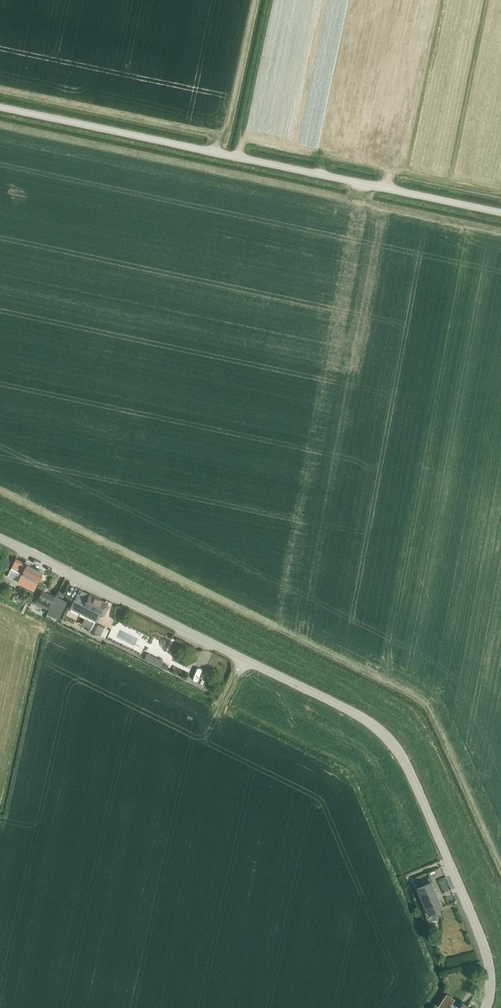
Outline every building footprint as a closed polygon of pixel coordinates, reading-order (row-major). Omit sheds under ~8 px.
[(33,591),(37,584),(39,579),(41,580),(43,576),(41,575),(43,572),(27,564),(22,574),(11,568),(7,577),(18,582),(17,585),(22,588),(23,586),(33,591)] [(35,604),(48,611),(55,597),(42,590),(35,604)] [(75,599),(70,608),(95,620),(96,621),(100,614),(104,616),(104,615),(108,607),(105,606),(106,603),(89,594),(85,604),(75,599)] [(48,612),(47,614),(58,619),(67,602),(55,596),(55,597),(48,612)] [(95,623),(90,632),(96,634),(97,633),(105,637),(109,630),(102,626),(100,625),(95,623)] [(146,654),(144,659),(160,667),(162,663),(163,661),(147,653),(146,654)] [(417,889),(426,911),(427,914),(443,908),(432,882),(431,882),(429,878),(421,881),(423,886),(417,889)]
